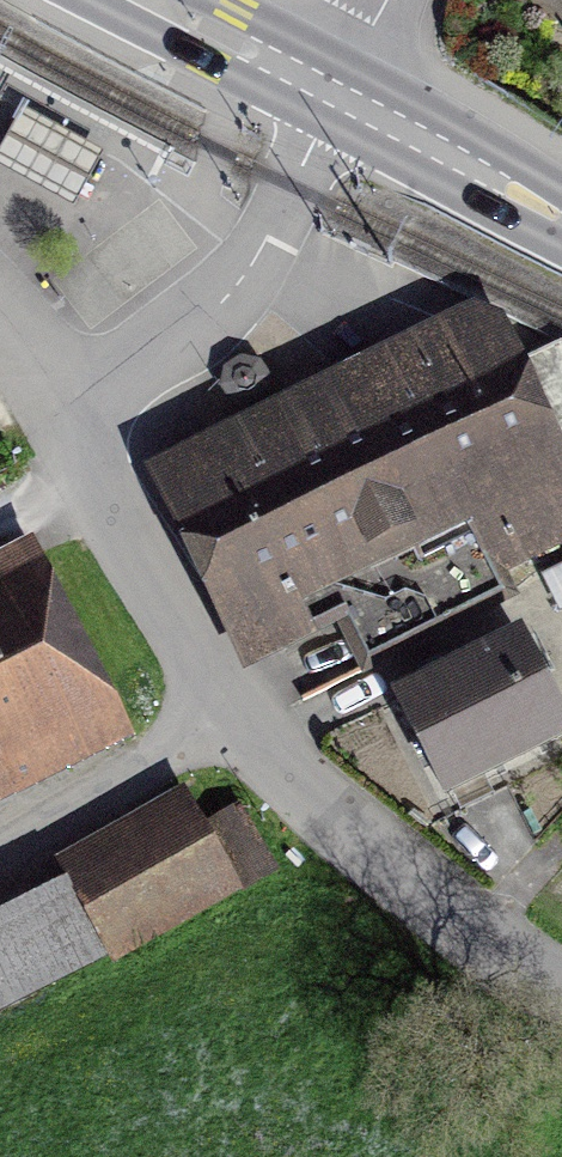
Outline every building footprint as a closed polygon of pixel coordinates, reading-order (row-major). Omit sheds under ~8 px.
[(75,204),(102,150),(24,111),(0,159),(0,167),(75,204)] [(154,501),(244,677),(334,631),(322,606),(478,526),(500,571),(561,539),(561,484),(485,333),(154,501)] [(544,578),(559,611),(561,609),(561,570),(544,578)] [(38,746),(48,766),(102,739),(26,589),(0,602),(0,765),(38,746)] [(398,699),(445,793),(561,735),(561,719),(521,637),(398,699)] [(238,808),(209,826),(246,889),(276,871),(238,808)] [(0,928),(0,1006),(225,889),(187,822),(80,878),(83,884),(0,928)]
